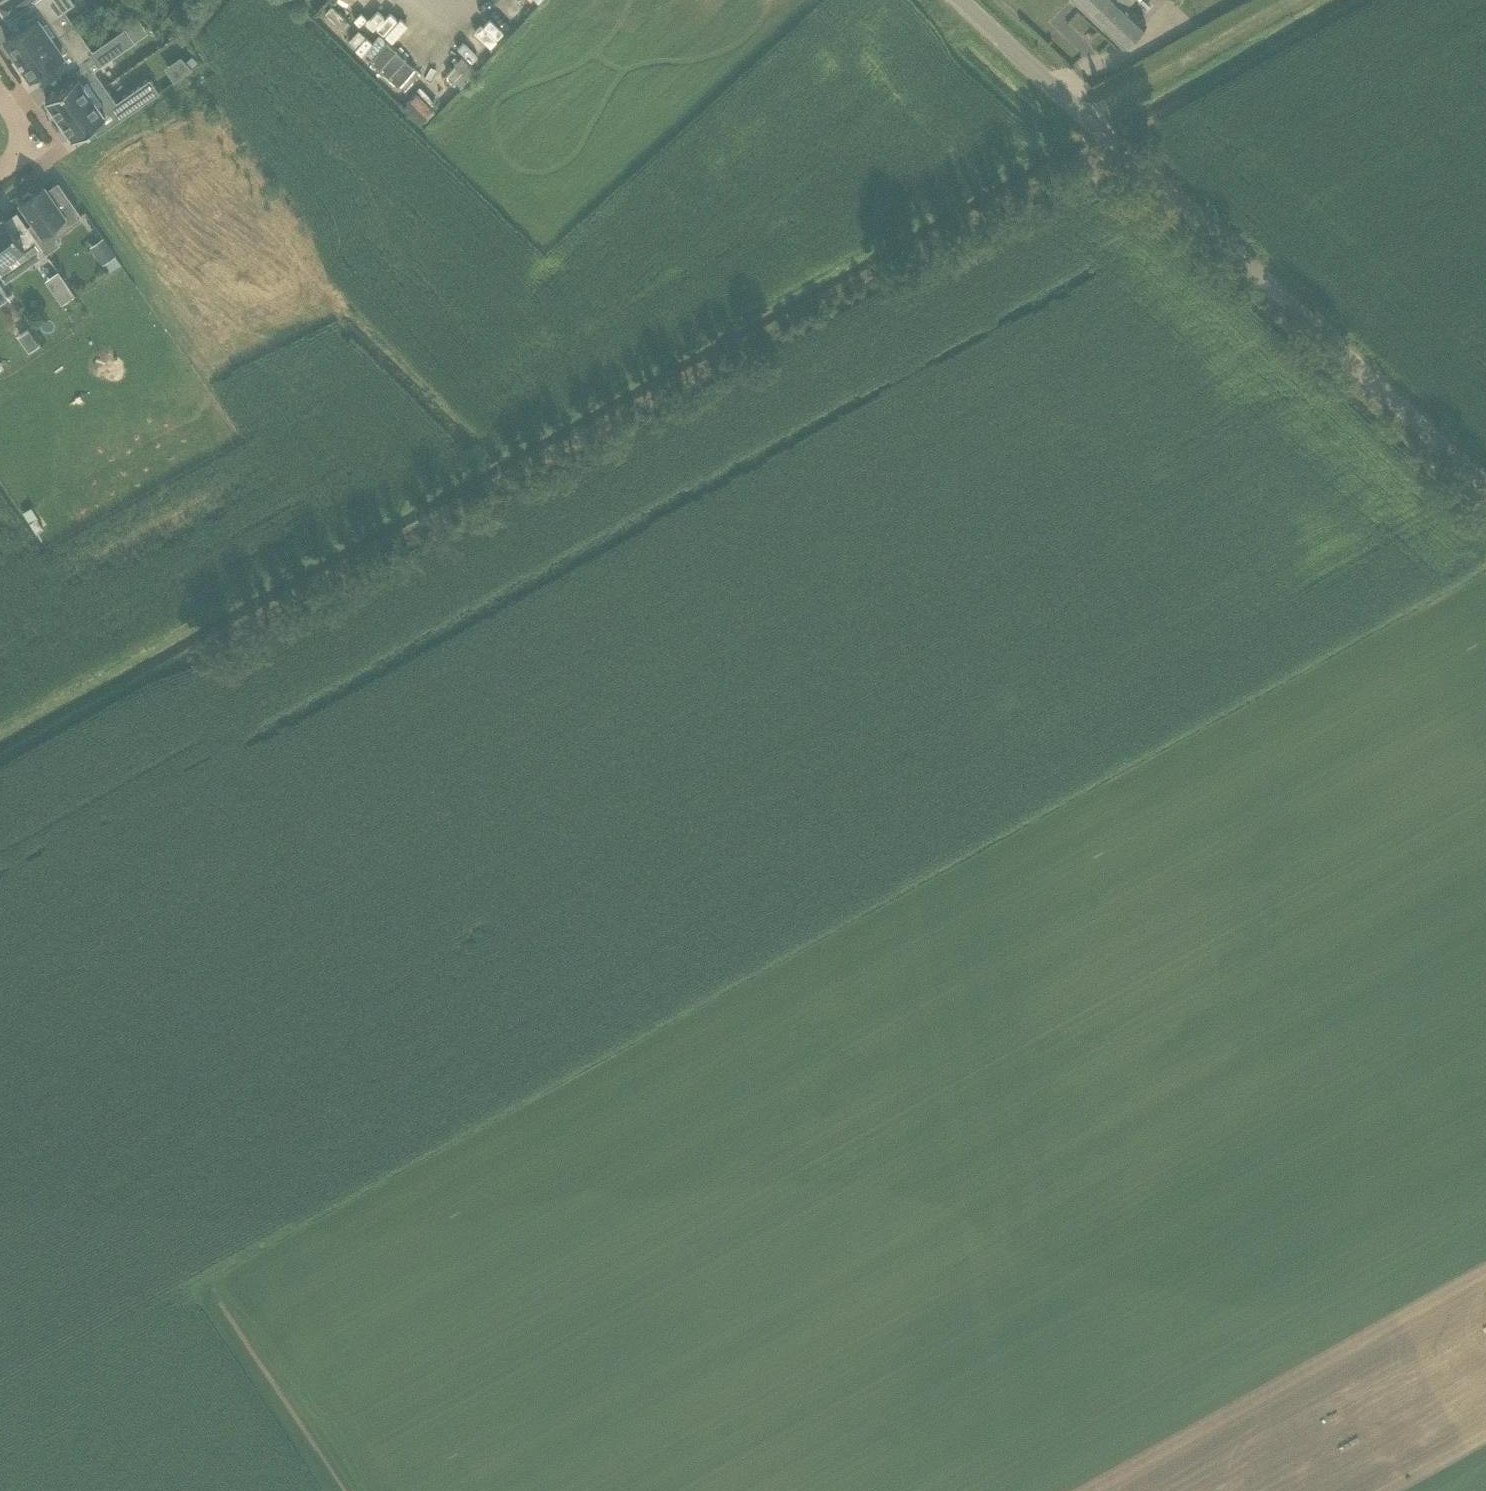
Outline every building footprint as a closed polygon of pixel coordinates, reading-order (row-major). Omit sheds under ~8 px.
[(7,16),(30,0),(0,0),(0,7),(7,16)] [(17,56),(53,32),(49,26),(67,13),(65,10),(75,2),(73,0),(38,0),(27,8),(35,19),(5,39),(17,56)] [(1124,47),(1146,23),(1127,4),(1131,0),(1075,0),(1124,47)] [(93,50),(89,52),(99,66),(135,42),(126,28),(93,50)] [(408,86),(423,67),(377,29),(362,48),(408,86)] [(53,32),(17,56),(30,75),(50,62),(58,73),(89,52),(82,41),(67,51),(53,32)] [(189,57),(186,60),(191,66),(195,63),(197,61),(192,55),(189,57)] [(449,72),(461,84),(476,67),(464,56),(449,72)] [(59,116),(105,84),(92,64),(46,97),(59,116)] [(117,101),(105,84),(59,116),(61,118),(59,120),(65,128),(66,127),(73,136),(114,109),(121,118),(159,90),(149,77),(117,101)] [(406,105),(423,123),(438,108),(421,90),(406,105)] [(23,203),(21,205),(35,224),(29,228),(30,229),(46,252),(48,255),(62,245),(50,228),(65,218),(70,224),(81,216),(71,202),(60,210),(45,188),(35,195),(29,192),(23,196),(23,203)] [(16,251),(26,266),(46,252),(30,229),(19,237),(3,214),(0,216),(0,262),(16,251)] [(106,263),(117,256),(105,238),(94,246),(106,263)] [(67,282),(55,289),(63,301),(75,293),(67,282)] [(28,328),(19,335),(29,349),(38,343),(28,328)]
